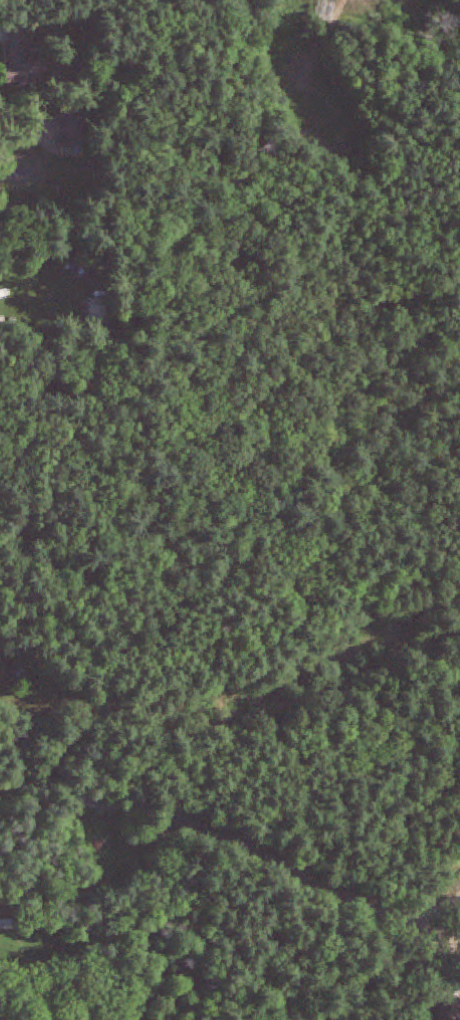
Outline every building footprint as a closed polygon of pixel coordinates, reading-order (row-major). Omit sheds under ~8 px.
[(92,322),(113,322),(113,300),(92,300),(92,322)]
